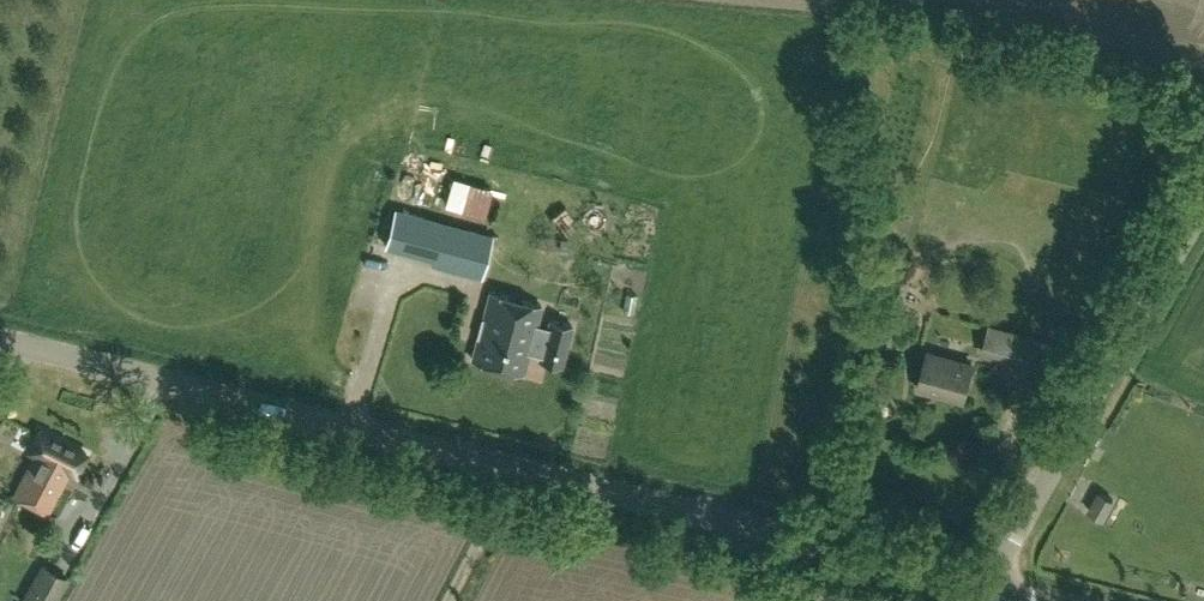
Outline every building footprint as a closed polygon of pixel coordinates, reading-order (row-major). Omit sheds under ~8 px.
[(479,276),(491,235),(490,235),(489,239),(397,214),(398,210),(398,209),(387,247),(434,260),(432,264),(479,276)] [(562,367),(573,327),(550,321),(549,327),(537,324),(542,307),(490,294),(473,360),(524,374),(530,354),(541,357),(540,361),(562,367)] [(988,327),(981,353),(1026,367),(1034,341),(988,327)] [(918,386),(964,400),(974,366),(928,353),(918,386)] [(35,453),(14,494),(47,512),(69,471),(76,474),(86,455),(39,430),(29,450),(35,453)] [(1097,493),(1087,510),(1100,518),(1111,501),(1097,493)] [(23,600),(55,600),(67,579),(43,565),(22,600),(23,600)]
